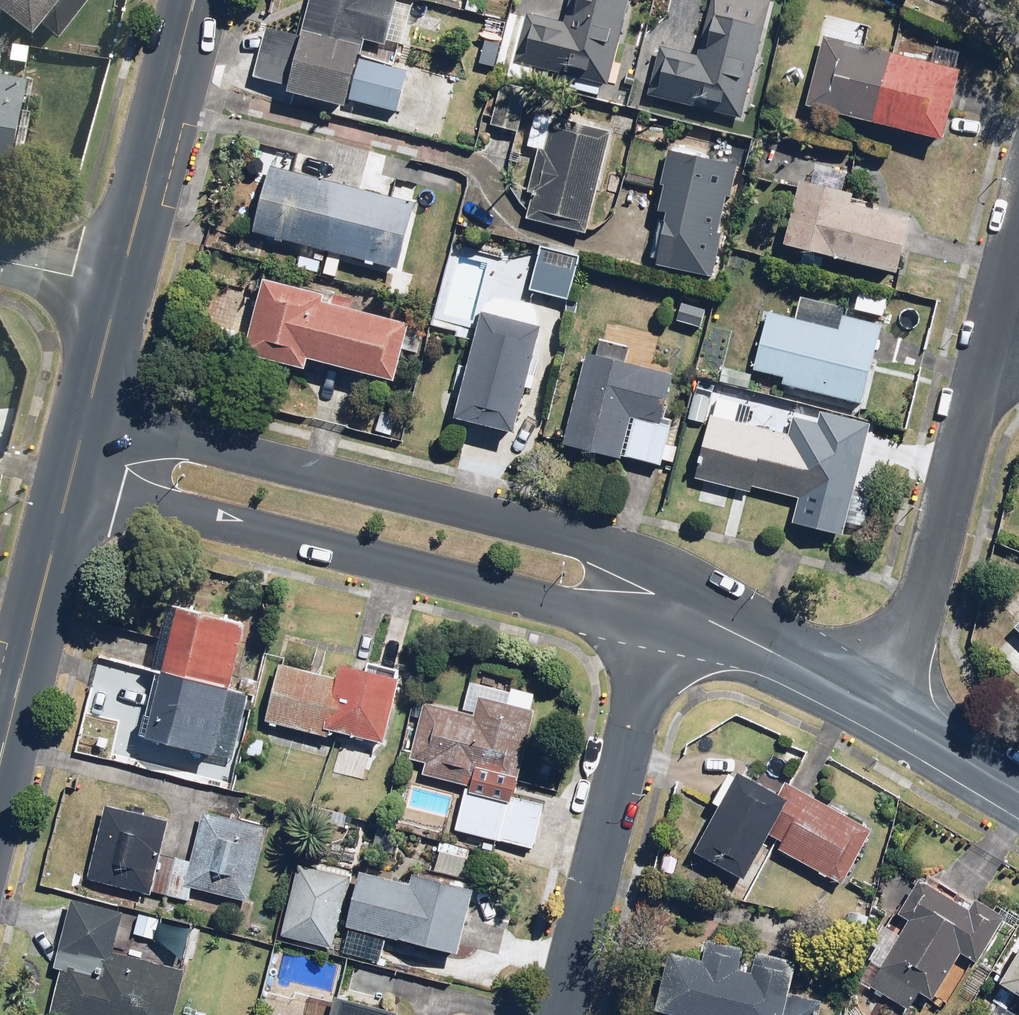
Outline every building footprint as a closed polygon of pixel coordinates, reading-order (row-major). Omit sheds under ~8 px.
[(37,33),(62,0),(0,0),(0,5),(37,33)] [(305,31),(267,23),(255,81),(404,111),(412,71),(399,68),(413,0),(311,0),(305,31)] [(528,11),(516,65),(621,87),(640,0),(570,0),(566,19),(528,11)] [(702,53),(664,43),(649,97),(751,124),(777,25),(714,9),(702,53)] [(902,50),(819,31),(801,108),(949,143),(972,44),(907,29),(902,50)] [(0,69),(0,152),(16,155),(29,80),(1,75),(2,69),(0,69)] [(613,128),(536,112),(526,162),(541,165),(529,221),(591,234),(613,128)] [(718,275),(737,163),(671,152),(651,264),(718,275)] [(379,193),(272,166),(256,230),(401,268),(421,194),(381,183),(379,193)] [(918,209),(800,182),(787,243),(905,270),(918,209)] [(581,254),(540,244),(529,288),(570,298),(581,254)] [(326,292),(265,277),(247,349),(308,364),(310,356),(400,378),(413,322),(324,300),(326,292)] [(767,309),(754,363),(761,365),(760,372),(783,377),(781,383),(864,404),(890,296),(859,289),(853,310),(800,297),(795,316),(767,309)] [(547,308),(487,295),(462,416),(522,428),(547,308)] [(680,303),(675,321),(701,328),(706,310),(680,303)] [(565,440),(667,464),(677,420),(665,417),(676,371),(629,360),(633,345),(589,335),(586,350),(565,440)] [(755,374),(719,366),(715,382),(752,390),(755,374)] [(841,540),(870,429),(819,416),(817,425),(790,418),(786,433),(739,421),(744,403),(720,397),(699,480),(754,494),(756,487),(800,498),(793,527),(841,540)] [(236,690),(256,696),(261,679),(241,673),(255,624),(186,604),(149,737),(218,756),(236,690)] [(369,669),(345,663),(342,676),(285,661),(269,722),(334,739),(336,730),(389,744),(409,671),(372,661),(369,669)] [(431,783),(464,792),(455,826),(536,849),(549,803),(518,794),(545,699),(474,680),(465,714),(426,703),(411,756),(437,764),(431,783)] [(766,782),(744,769),(695,851),(744,881),(768,842),(841,886),(876,830),(774,769),(766,782)] [(269,821),(205,808),(194,861),(163,855),(170,820),(107,807),(92,882),(156,894),(156,895),(193,902),(195,889),(253,901),(269,821)] [(440,849),(435,870),(473,879),(478,858),(440,849)] [(355,875),(301,861),(281,937),(334,951),(355,875)] [(973,909),(902,868),(882,903),(912,921),(874,987),(913,1009),(923,992),(937,1001),(965,952),(981,960),(1007,916),(978,899),(973,909)] [(413,880),(362,870),(350,930),(464,954),(478,887),(414,874),(413,880)] [(189,969),(119,953),(128,910),(74,898),(63,949),(111,959),(106,980),(58,970),(48,1014),(178,1014),(189,969)] [(793,988),(799,960),(763,951),(757,974),(740,970),(746,947),(697,936),(678,1014),(825,1014),(830,997),(793,988)] [(1003,980),(1018,990),(1018,953),(1003,980)] [(403,1010),(339,994),(334,1014),(402,1014),(403,1010)]
